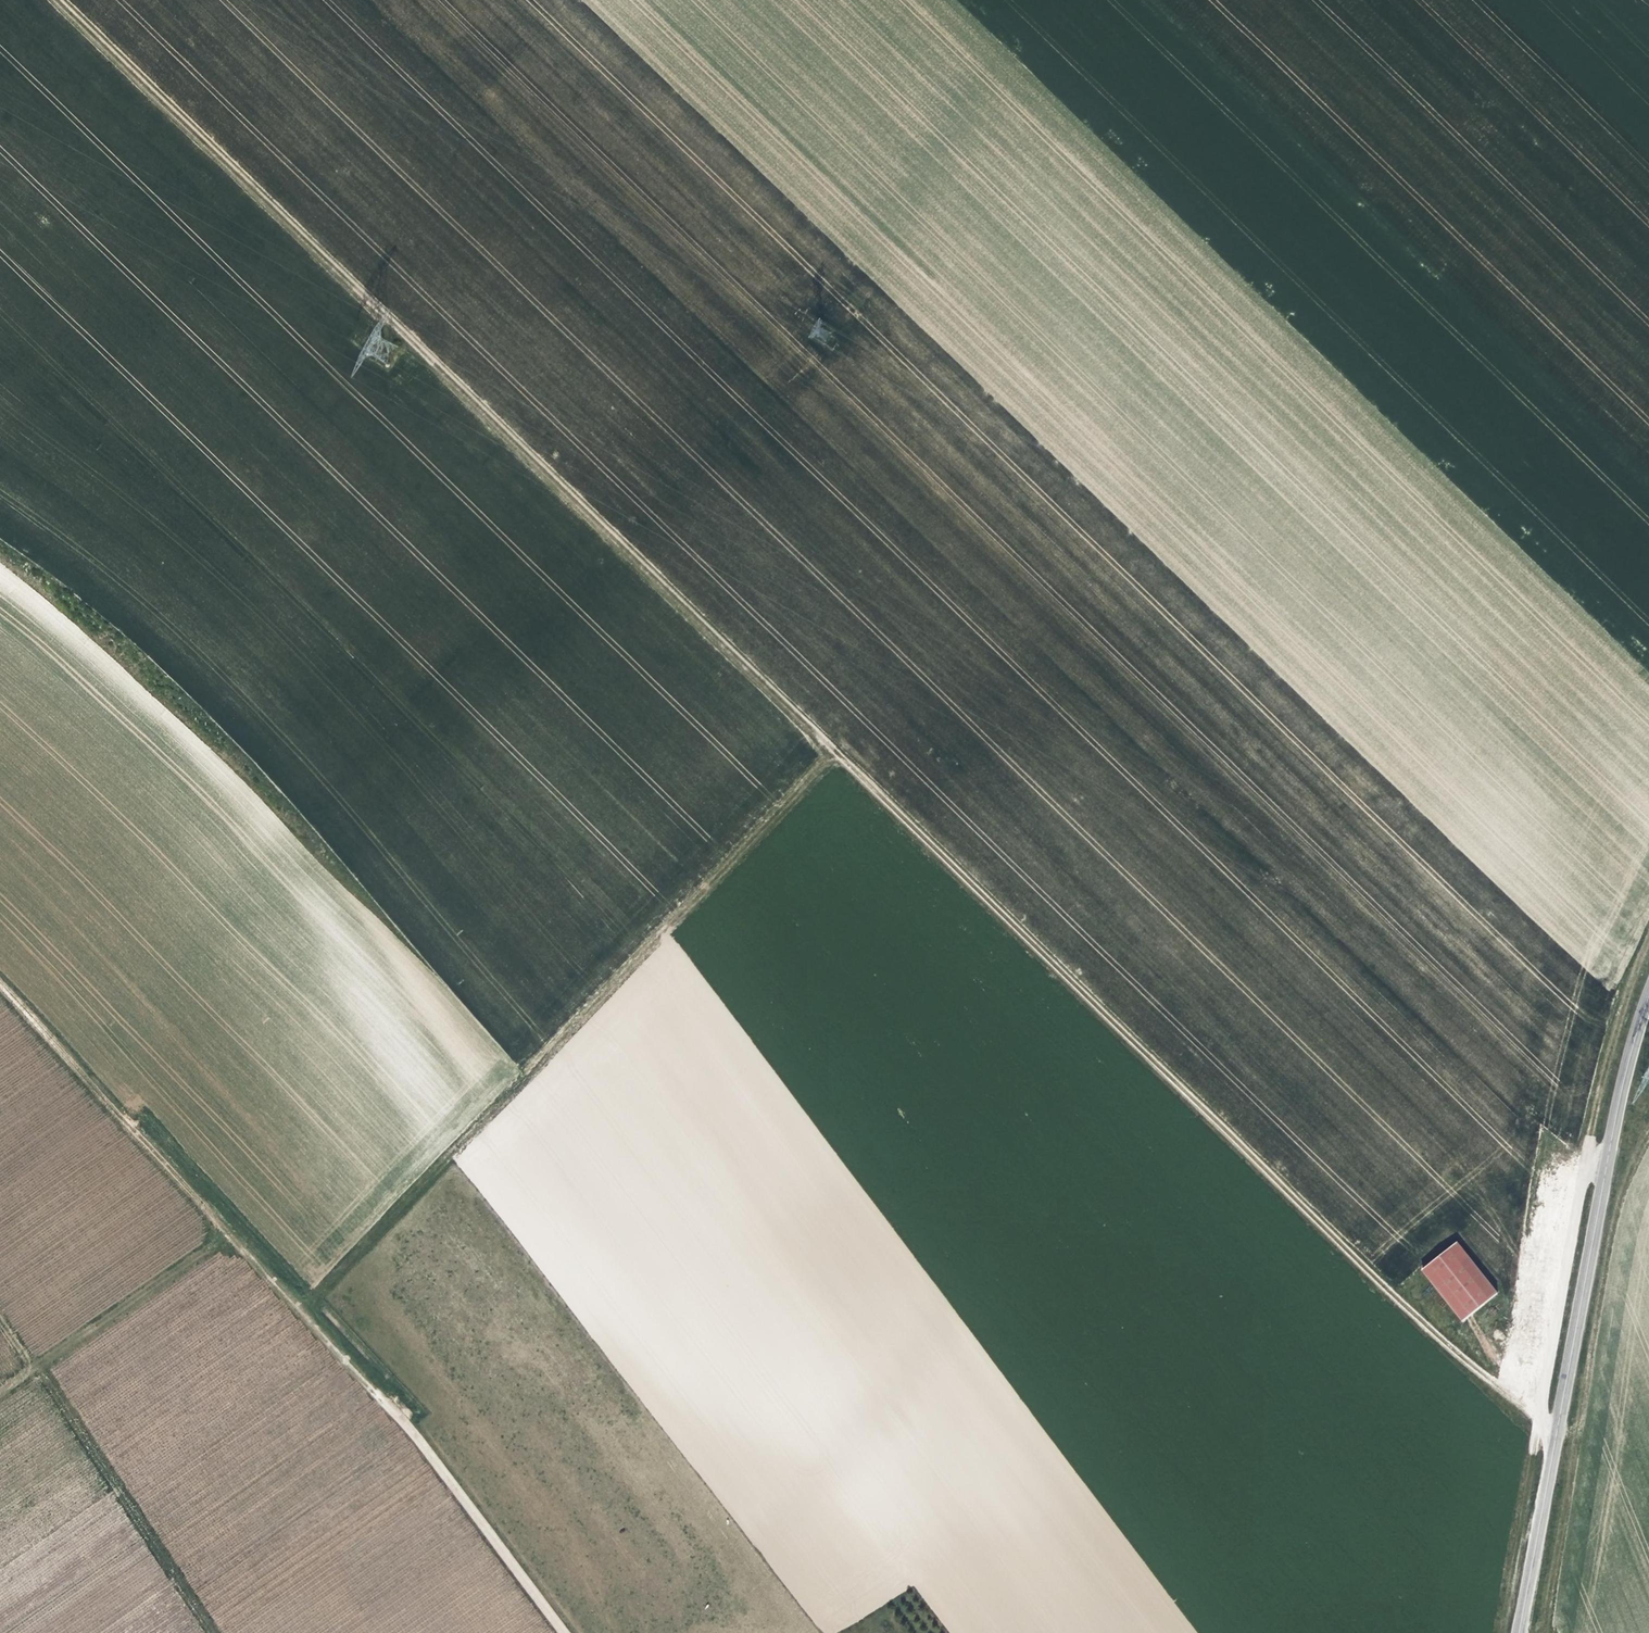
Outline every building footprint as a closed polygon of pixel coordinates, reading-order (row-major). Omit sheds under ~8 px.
[(1456,1243),(1422,1271),(1463,1322),(1497,1295),(1456,1243)]
